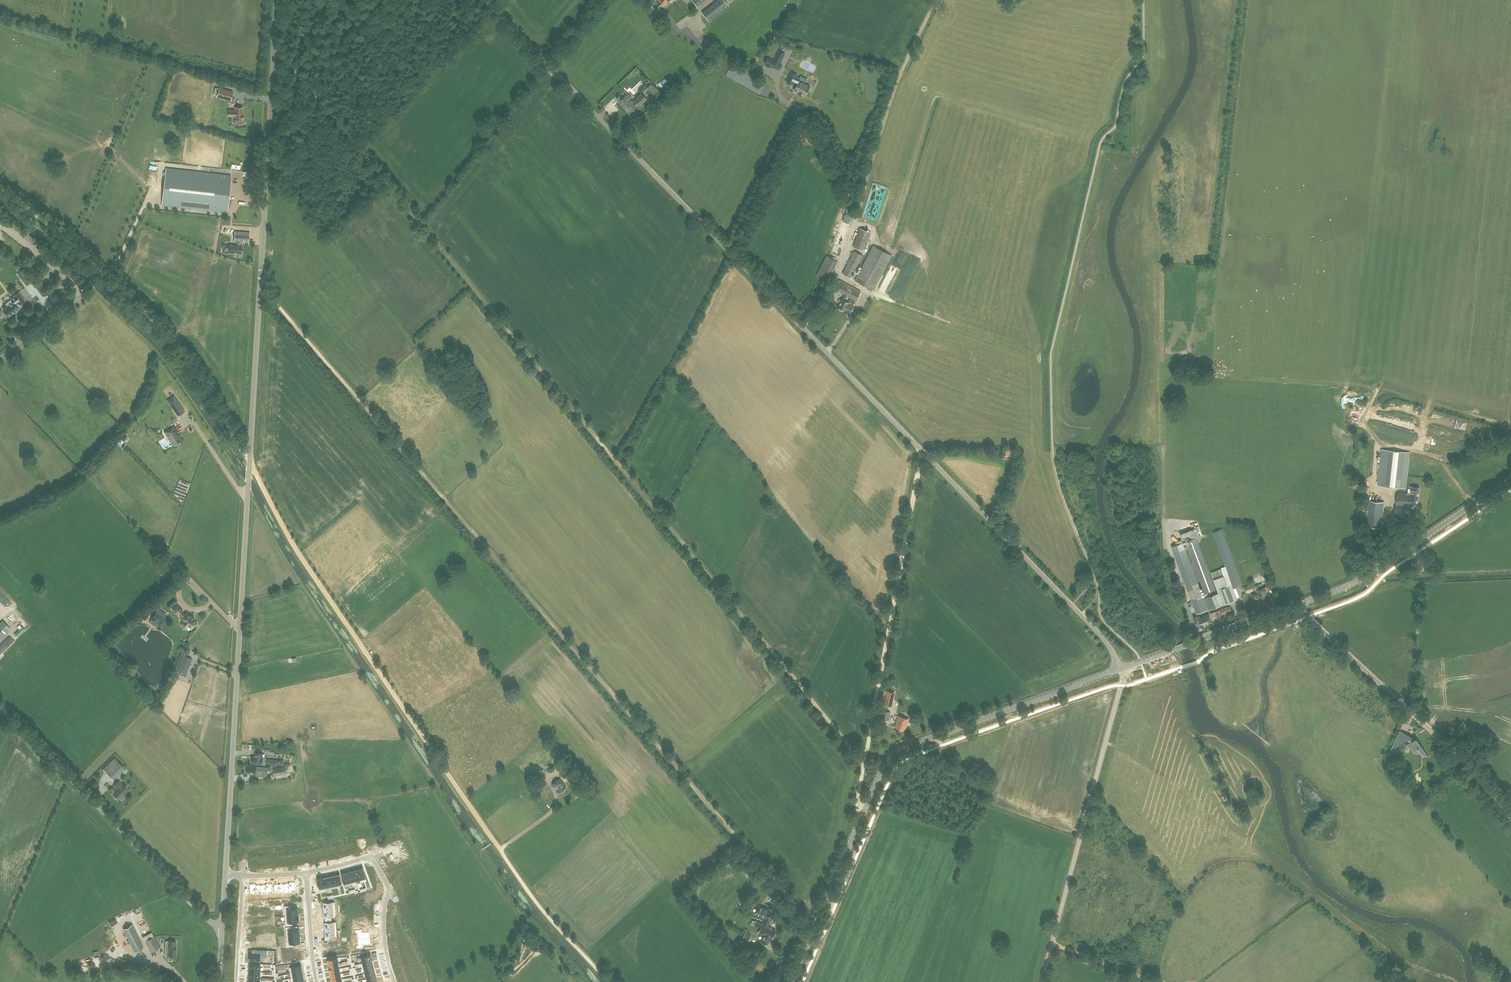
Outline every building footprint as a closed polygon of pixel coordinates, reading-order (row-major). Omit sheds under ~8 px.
[(729,5),(725,0),(719,0),(703,13),(709,21),(729,5)] [(774,60),(768,57),(765,63),(766,64),(765,64),(771,67),(772,66),(779,70),(782,64),(780,63),(785,54),(779,51),(780,49),(781,46),(780,49),(774,60)] [(797,75),(791,73),(786,82),(792,85),(792,84),(796,86),(794,89),(799,91),(798,92),(804,95),(804,94),(806,94),(807,90),(808,91),(810,87),(809,87),(810,86),(805,84),(805,83),(799,80),(800,78),(796,76),(797,75)] [(651,83),(647,87),(653,94),(658,90),(651,83)] [(219,88),(217,96),(230,100),(233,92),(219,88)] [(631,112),(638,106),(639,104),(640,105),(647,99),(642,93),(633,101),(630,98),(632,97),(628,93),(623,98),(620,95),(616,98),(619,101),(618,102),(625,109),(627,107),(631,112)] [(235,116),(234,123),(242,124),(242,108),(235,107),(235,110),(232,110),(232,116),(235,116)] [(165,174),(163,198),(162,199),(227,206),(230,181),(165,174)] [(865,217),(880,221),(887,193),(883,191),(884,188),(881,187),(881,186),(877,185),(875,193),(872,192),(865,217)] [(864,250),(870,232),(860,228),(853,246),(864,250)] [(249,243),(249,232),(235,231),(234,242),(237,242),(236,245),(226,245),(225,249),(224,249),(223,253),(233,254),(233,252),(242,253),(242,246),(240,246),(241,242),(249,243)] [(842,252),(845,237),(838,235),(835,250),(842,252)] [(873,290),(892,255),(873,245),(855,280),(873,290)] [(851,278),(863,255),(854,251),(842,273),(851,278)] [(827,280),(838,261),(827,255),(817,274),(827,280)] [(901,280),(908,284),(922,261),(915,257),(901,280)] [(894,280),(897,273),(891,270),(888,277),(894,280)] [(856,301),(861,291),(839,279),(834,289),(844,294),(847,296),(855,300),(856,301)] [(29,292),(27,290),(28,289),(23,282),(20,284),(27,294),(29,292)] [(20,304),(25,301),(18,292),(14,295),(14,296),(11,299),(13,302),(7,306),(7,305),(3,308),(3,309),(5,312),(4,313),(7,316),(7,315),(8,316),(14,312),(15,312),(16,311),(18,309),(16,306),(19,304),(20,304)] [(846,300),(847,297),(847,296),(844,294),(842,299),(841,299),(837,306),(845,310),(849,303),(848,302),(848,301),(846,300)] [(53,315),(56,313),(46,296),(38,301),(46,314),(50,311),(53,315)] [(850,312),(853,306),(853,305),(855,300),(847,296),(847,297),(850,298),(848,302),(849,303),(845,310),(850,312)] [(805,309),(813,302),(809,298),(801,305),(805,309)] [(169,399),(167,400),(178,415),(175,410),(181,406),(184,411),(185,411),(174,396),(172,397),(172,398),(169,399)] [(173,425),(167,429),(170,434),(167,436),(170,441),(171,440),(174,444),(179,442),(180,441),(181,440),(177,433),(173,425)] [(1428,438),(1427,443),(1447,448),(1448,444),(1428,438)] [(1404,488),(1408,452),(1383,450),(1379,485),(1404,488)] [(1417,506),(1420,487),(1412,486),(1411,491),(1410,494),(1397,492),(1395,514),(1409,516),(1410,505),(1417,506)] [(1381,527),(1384,502),(1368,500),(1365,525),(1381,527)] [(1199,526),(1182,533),(1184,538),(1200,531),(1199,526)] [(1226,582),(1223,575),(1221,568),(1211,572),(1218,589),(1216,589),(1197,540),(1187,544),(1206,597),(1203,598),(1183,542),(1172,546),(1196,613),(1232,600),(1237,598),(1233,587),(1242,584),(1222,529),(1213,532),(1231,580),(1226,582)] [(1268,593),(1268,591),(1266,586),(1257,590),(1261,602),(1271,598),(1268,593)] [(162,615),(164,613),(160,610),(159,613),(157,611),(152,618),(159,624),(164,617),(162,615)] [(196,622),(187,613),(186,615),(185,614),(181,618),(184,621),(183,622),(182,622),(182,623),(182,624),(182,625),(182,626),(183,626),(183,627),(184,627),(185,627),(186,627),(187,626),(188,625),(191,628),(195,625),(194,624),(196,622)] [(1211,623),(1208,614),(1204,616),(1201,618),(1200,615),(1194,617),(1199,630),(1204,628),(1203,626),(1211,623)] [(10,628),(3,621),(0,623),(0,638),(10,628)] [(19,625),(19,626),(17,627),(19,629),(14,634),(17,637),(25,630),(22,627),(19,625)] [(0,647),(0,650),(4,654),(16,641),(10,636),(0,647)] [(188,668),(189,668),(190,665),(190,664),(192,659),(183,655),(180,654),(175,669),(178,670),(186,673),(188,668)] [(892,706),(895,692),(887,690),(884,704),(892,706)] [(882,710),(881,718),(888,720),(890,712),(882,710)] [(905,730),(908,719),(898,716),(895,727),(905,730)] [(1413,740),(1411,737),(1412,737),(1400,730),(1390,751),(1407,740),(1409,742),(1405,745),(1413,749),(1413,750),(1414,751),(1415,753),(1416,753),(1418,753),(1419,753),(1420,753),(1424,750),(1416,737),(1413,740)] [(262,757),(262,753),(256,753),(256,757),(252,756),(252,763),(262,764),(263,757),(262,757)] [(111,778),(123,766),(115,758),(103,769),(111,778)] [(561,771),(567,767),(561,759),(555,764),(561,771)] [(979,773),(981,769),(978,768),(979,764),(973,762),(970,769),(976,771),(976,772),(979,773)] [(267,771),(267,767),(256,766),(248,766),(247,773),(256,774),(256,773),(263,774),(263,771),(267,771)] [(288,776),(286,766),(281,767),(273,768),(275,775),(276,778),(288,776)] [(576,778),(572,772),(570,773),(567,775),(571,781),(576,778)] [(541,790),(547,786),(541,778),(536,782),(541,790)] [(559,793),(567,787),(560,778),(552,784),(559,793)] [(118,789),(113,793),(116,796),(115,797),(117,799),(118,798),(119,799),(129,789),(122,783),(122,784),(119,781),(114,785),(118,789)] [(363,867),(358,869),(361,879),(361,880),(367,879),(363,867)] [(358,869),(352,870),(355,880),(361,879),(358,869)] [(352,870),(347,872),(350,882),(350,883),(356,882),(355,880),(352,870)] [(347,872),(341,873),(344,883),(350,882),(347,872)] [(762,886),(767,882),(762,876),(757,880),(762,886)] [(332,902),(323,902),(324,909),(335,909),(339,908),(339,899),(332,899),(332,902)] [(298,914),(298,908),(291,908),(291,905),(285,906),(285,915),(299,914),(298,914)] [(771,920),(775,912),(760,905),(756,914),(765,918),(770,920),(771,920)] [(253,909),(252,915),(266,916),(266,910),(267,907),(260,907),(260,910),(253,909)] [(356,908),(356,912),(357,912),(356,918),(369,918),(369,912),(362,912),(362,909),(356,908)] [(299,920),(299,914),(285,915),(286,925),(292,924),(292,921),(299,921),(299,920)] [(252,920),(252,921),(259,922),(259,925),(266,925),(266,922),(266,916),(252,915),(252,917),(252,920)] [(355,924),(355,928),(362,928),(362,925),(369,925),(369,918),(356,918),(356,924),(355,924)] [(768,927),(770,920),(765,918),(763,923),(756,920),(753,926),(760,929),(758,932),(764,935),(761,941),(768,944),(771,938),(772,938),(775,930),(768,927)] [(123,929),(135,951),(144,947),(132,924),(123,929)] [(300,935),(299,929),(298,929),(293,929),(293,926),(286,926),(287,936),(300,935)] [(251,932),(251,938),(265,939),(265,933),(265,929),(259,929),(259,932),(251,932)] [(361,930),(355,930),(356,934),(358,934),(358,940),(370,939),(369,932),(362,933),(361,930)] [(744,933),(743,937),(749,940),(751,935),(745,932),(744,933)] [(301,940),(301,936),(300,936),(300,935),(287,936),(287,946),(294,945),(294,942),(300,942),(300,940),(301,940)] [(145,941),(150,952),(160,947),(155,936),(145,941)] [(251,938),(251,944),(258,944),(258,948),(264,948),(264,945),(265,939),(251,938)] [(359,946),(357,946),(357,949),(363,949),(363,946),(370,945),(370,939),(358,940),(359,946)] [(175,947),(175,941),(169,941),(165,941),(165,955),(176,956),(176,947),(175,947)] [(250,952),(250,960),(260,960),(260,956),(267,956),(267,950),(257,949),(257,953),(250,952)] [(371,954),(361,957),(362,962),(372,960),(371,954)] [(362,962),(361,963),(362,968),(364,968),(374,965),(372,960),(362,962)] [(374,965),(364,968),(365,973),(375,971),(374,965)] [(375,971),(365,973),(367,979),(377,976),(375,971)]
